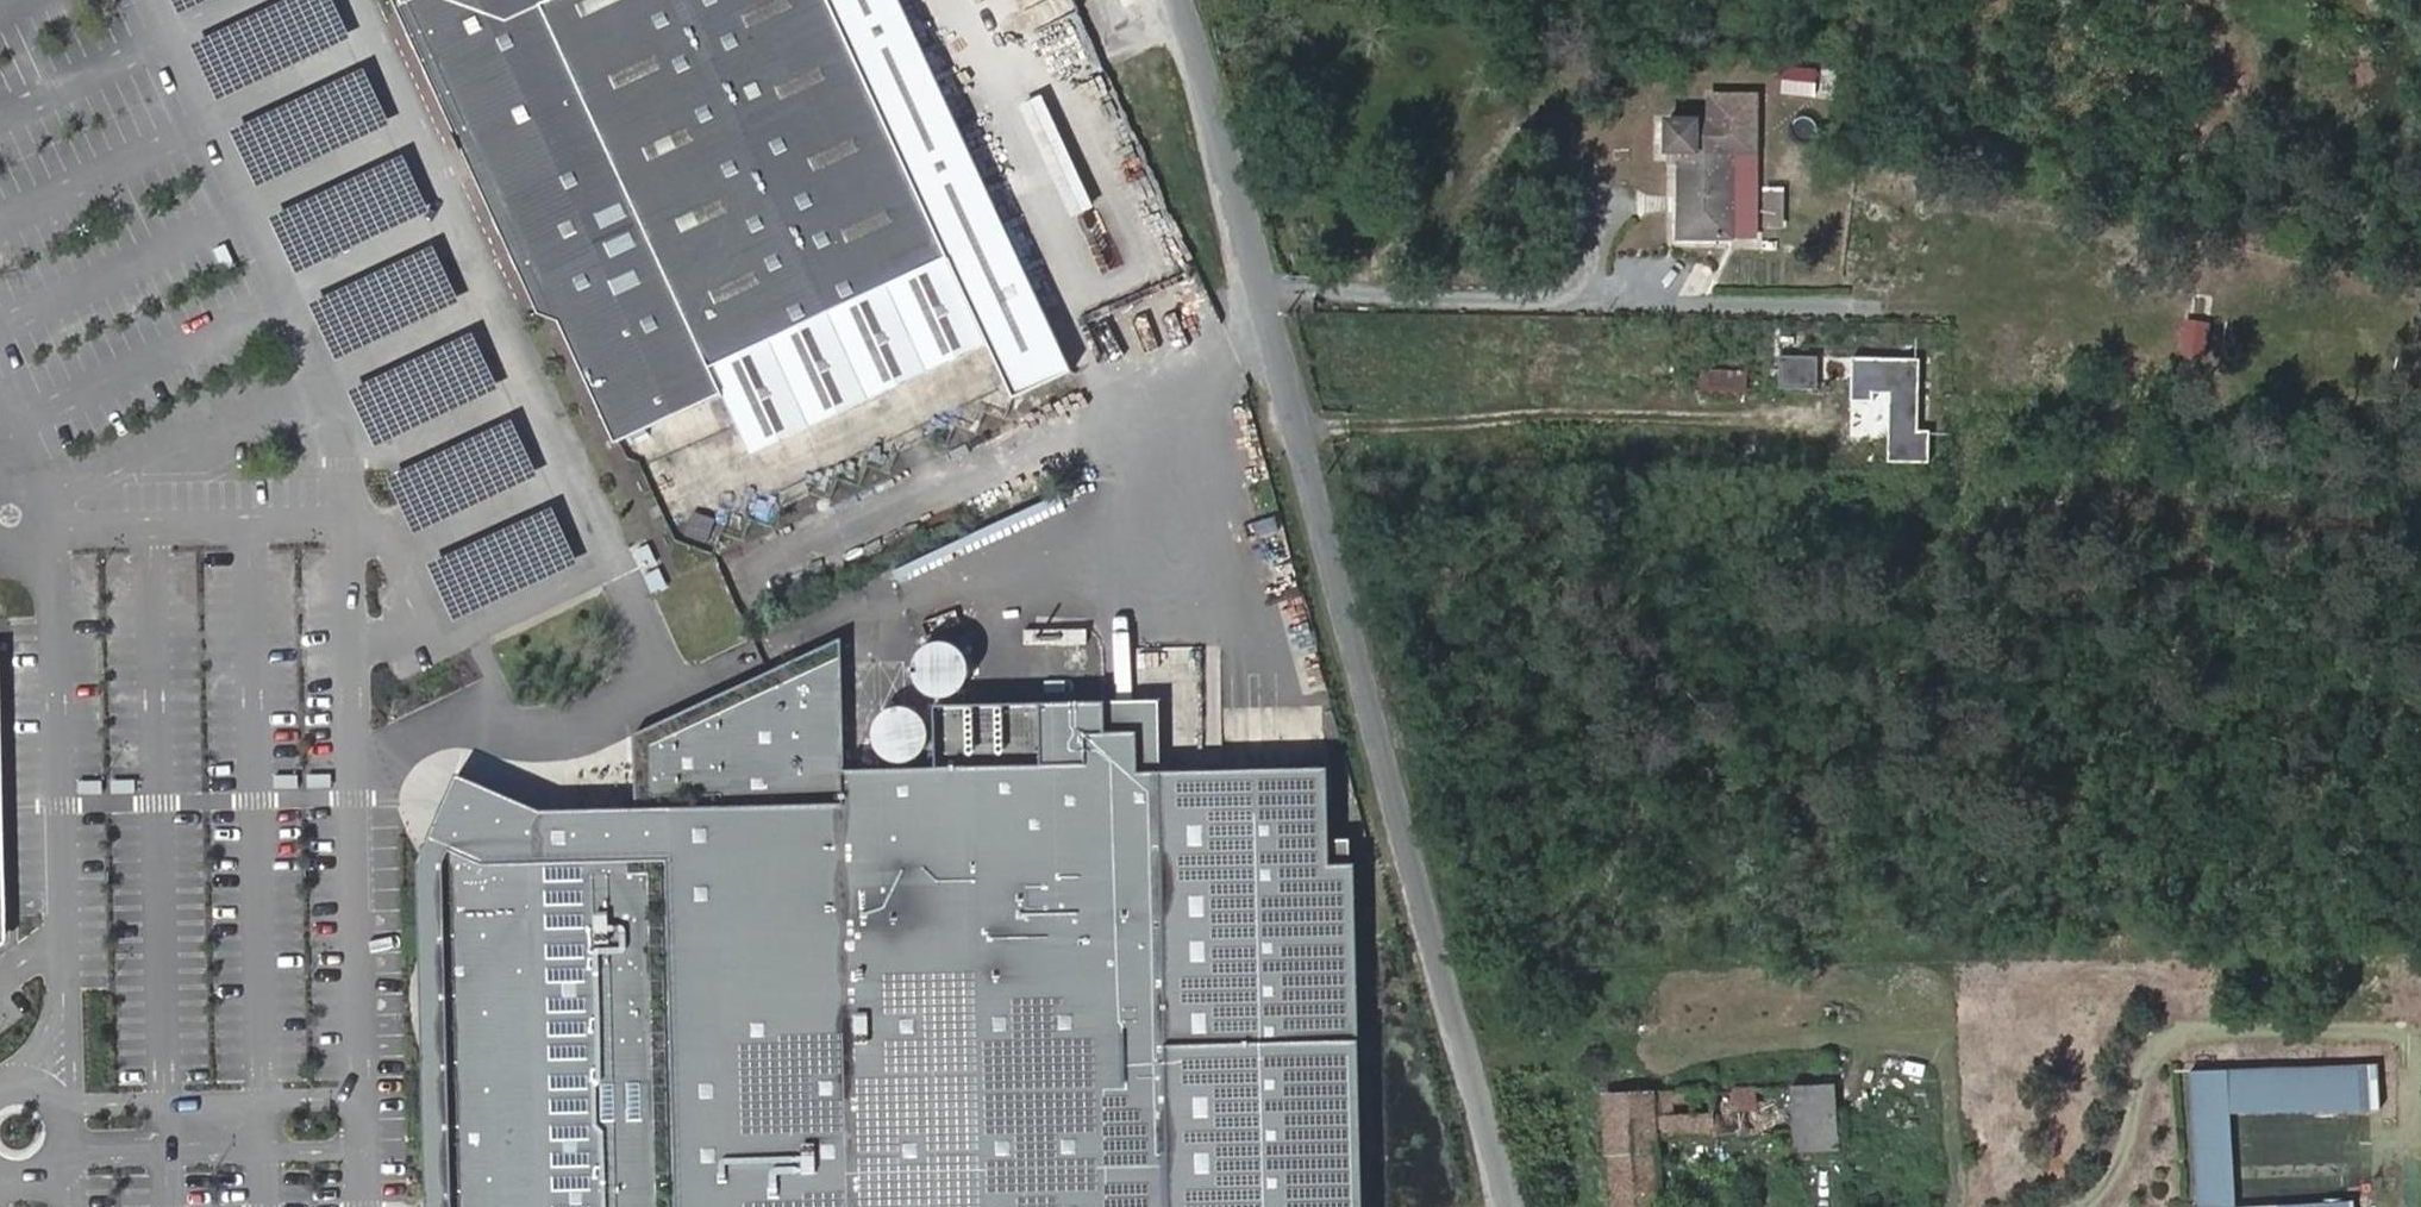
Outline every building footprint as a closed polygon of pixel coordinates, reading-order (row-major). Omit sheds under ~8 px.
[(988,343),(1014,399),(1073,371),(900,0),(396,0),(471,162),(540,312),(561,321),(618,442),(721,394),(750,456),(871,400),(988,343)] [(1808,72),(1791,70),(1789,85),(1806,89),(1808,72)] [(1065,219),(1089,209),(1040,95),(1016,105),(1065,219)] [(1711,121),(1756,122),(1757,97),(1712,95),(1711,121)] [(1670,120),(1670,151),(1683,151),(1684,235),(1734,234),(1735,154),(1755,154),(1756,122),(1711,121),(1670,120)] [(1112,222),(1080,235),(1099,278),(1130,265),(1112,222)] [(1924,390),(1925,362),(1860,359),(1860,388),(1924,390)] [(1946,424),(1920,422),(1918,452),(1945,454),(1946,424)] [(646,539),(627,547),(651,596),(669,587),(646,539)] [(918,658),(916,667),(917,677),(921,686),(928,693),(936,697),(946,699),(956,697),(964,692),(970,685),(974,676),(975,666),(972,657),(967,649),(959,643),(950,640),(940,640),(931,643),(923,649),(918,658)] [(654,746),(656,808),(845,806),(845,770),(842,660),(654,746)] [(1140,773),(1163,773),(1162,702),(1044,705),(1046,765),(1090,763),(1090,733),(1141,733),(1140,773)] [(1046,765),(1044,705),(940,706),(941,767),(1046,765)] [(876,724),(874,734),(875,743),(879,752),(886,759),(895,764),(904,765),(914,763),(922,758),(929,751),(932,742),(933,733),(930,723),(925,715),(917,710),(908,707),(899,707),(889,710),(882,716),(876,724)] [(1141,733),(1090,733),(1090,763),(1046,765),(941,767),(845,770),(845,806),(656,808),(544,810),(458,773),(440,818),(422,861),(442,869),(436,882),(447,1206),(1368,1206),(1363,862),(1330,867),(1330,768),(1163,773),(1140,773),(1141,733)] [(422,861),(420,864),(429,1206),(447,1206),(436,882),(442,869),(422,861)] [(1796,1090),(1797,1132),(1797,1151),(1843,1151),(1842,1088),(1796,1090)] [(1618,1206),(1666,1206),(1662,1137),(1797,1132),(1796,1090),(1607,1097),(1618,1206)]
